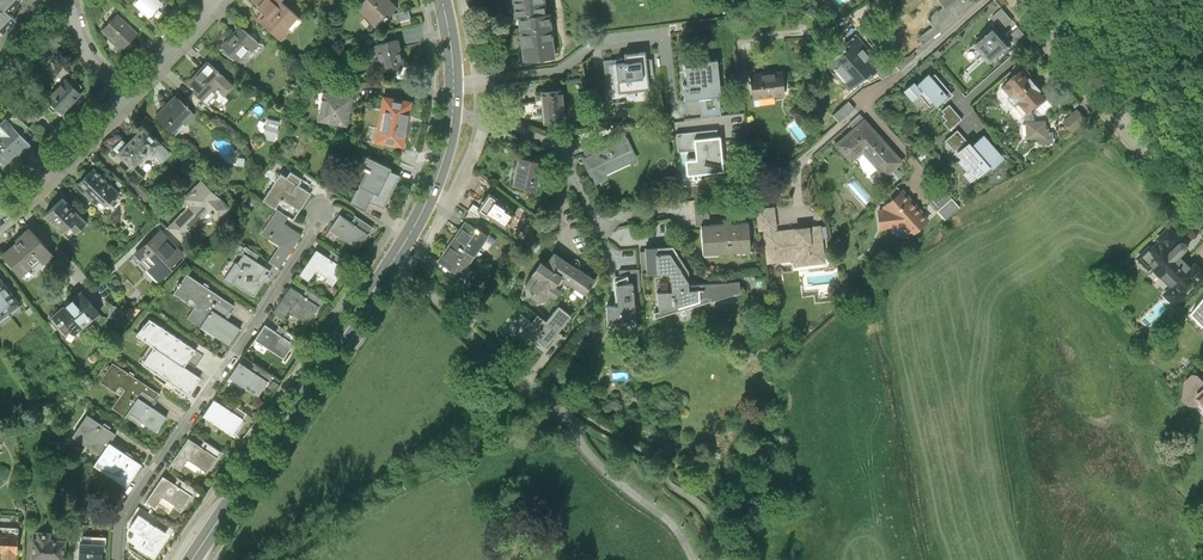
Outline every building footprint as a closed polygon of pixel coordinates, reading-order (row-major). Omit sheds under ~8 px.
[(18,8),(7,0),(0,0),(0,22),(9,31),(24,14),(18,8)] [(156,13),(158,14),(160,14),(162,12),(162,10),(163,8),(162,7),(166,2),(164,0),(135,0),(133,2),(151,19),(156,13)] [(253,2),(265,12),(258,20),(281,40),(288,32),(287,31),(299,16),(281,1),(282,0),(255,0),(253,2)] [(357,7),(378,27),(398,6),(392,0),(364,0),(357,7)] [(520,18),(544,15),(542,0),(512,0),(514,19),(520,18)] [(900,2),(907,12),(923,0),(902,0),(900,2)] [(930,18),(935,25),(918,37),(923,43),(980,1),(979,0),(954,0),(946,6),(930,18)] [(992,16),(1003,28),(1013,19),(1002,7),(992,16)] [(408,12),(395,15),(397,23),(410,20),(408,12)] [(118,13),(103,29),(110,36),(108,38),(121,50),(138,32),(118,13)] [(549,15),(544,15),(520,18),(525,62),(554,58),(549,15)] [(1011,41),(996,24),(978,39),(993,57),(1011,41)] [(241,28),(223,48),(238,62),(249,50),(251,53),(259,45),(241,28)] [(374,40),(375,46),(398,40),(397,34),(374,40)] [(857,39),(830,63),(849,85),(865,71),(869,75),(874,70),(880,65),(879,63),(857,39)] [(398,40),(375,46),(381,71),(404,65),(398,40)] [(315,55),(308,49),(301,56),(309,63),(315,55)] [(625,59),(603,61),(607,94),(649,90),(648,78),(654,77),(652,59),(646,60),(645,52),(624,54),(625,59)] [(888,55),(879,63),(880,65),(874,70),(881,78),(900,69),(888,55)] [(721,96),(717,60),(701,61),(702,65),(685,67),(687,85),(683,85),(684,100),(699,99),(719,97),(721,96)] [(209,63),(189,84),(196,90),(194,92),(195,93),(203,100),(215,87),(225,96),(234,86),(209,63)] [(1011,79),(1006,83),(1013,91),(1016,89),(1024,98),(1016,104),(1025,114),(1031,109),(1049,93),(1025,65),(1010,77),(1011,79)] [(781,70),(751,74),(754,97),(784,93),(781,70)] [(917,93),(930,106),(934,102),(936,104),(941,100),(944,103),(953,94),(934,75),(932,77),(928,73),(917,84),(914,81),(904,90),(912,98),(917,93)] [(338,75),(326,74),(325,83),(337,84),(338,75)] [(66,79),(47,99),(62,113),(81,93),(78,90),(81,86),(74,78),(70,82),(66,79)] [(325,86),(324,92),(344,96),(346,87),(325,86)] [(542,98),(544,123),(564,121),(561,86),(541,87),(541,91),(535,92),(535,98),(542,98)] [(344,96),(324,92),(318,121),(346,127),(352,98),(344,96)] [(195,93),(189,100),(201,111),(207,105),(203,100),(195,93)] [(413,101),(383,96),(375,142),(404,147),(413,101)] [(43,113),(26,97),(18,106),(32,119),(34,122),(43,113)] [(719,97),(699,99),(701,118),(721,116),(719,97)] [(175,98),(157,118),(173,133),(183,121),(186,124),(195,115),(175,98)] [(833,115),(839,122),(855,108),(849,101),(833,115)] [(962,119),(950,105),(943,111),(945,113),(943,115),(947,119),(943,122),(950,129),(962,119)] [(32,119),(18,106),(13,111),(15,113),(26,124),(32,119)] [(1089,119),(1079,108),(1064,121),(1074,132),(1089,119)] [(1034,112),(1031,109),(1025,114),(1026,118),(1027,120),(1036,120),(1036,115),(1034,112)] [(26,124),(15,113),(7,121),(21,136),(30,127),(26,124)] [(849,123),(854,127),(864,118),(860,113),(849,123)] [(854,127),(836,143),(851,160),(862,151),(884,176),(902,160),(864,118),(854,127)] [(5,119),(0,125),(0,134),(2,137),(0,139),(0,160),(4,164),(15,153),(18,155),(29,144),(21,136),(7,121),(5,119)] [(279,121),(268,119),(263,139),(275,142),(279,121)] [(1036,120),(1027,120),(1028,137),(1041,137),(1042,142),(1054,142),(1054,132),(1048,132),(1047,119),(1036,120)] [(123,140),(114,149),(133,167),(149,150),(152,153),(161,144),(162,143),(145,125),(127,143),(123,140)] [(694,139),(718,137),(717,129),(676,134),(678,153),(695,151),(694,139)] [(967,139),(958,129),(946,139),(955,150),(967,139)] [(623,130),(597,141),(600,148),(626,136),(623,130)] [(1004,157),(984,133),(973,142),(970,139),(957,150),(963,157),(958,161),(967,171),(970,169),(976,175),(985,168),(987,170),(1004,157)] [(579,140),(586,154),(600,148),(597,141),(594,134),(579,140)] [(586,154),(582,156),(594,183),(607,178),(605,172),(636,159),(626,136),(600,148),(586,154)] [(718,137),(694,139),(695,151),(696,159),(685,161),(687,176),(724,172),(720,136),(718,137)] [(161,144),(152,153),(162,163),(171,154),(161,144)] [(368,169),(364,178),(391,192),(399,176),(390,172),(392,167),(365,154),(359,165),(368,169)] [(246,157),(238,156),(236,165),(244,167),(246,157)] [(519,157),(513,186),(534,190),(540,161),(519,157)] [(120,192),(95,166),(76,184),(95,205),(104,197),(109,203),(120,192)] [(131,167),(124,173),(133,183),(140,177),(131,167)] [(281,173),(264,200),(275,208),(282,198),(300,210),(311,193),(299,185),(303,180),(291,172),(288,177),(281,173)] [(231,207),(203,178),(184,196),(191,203),(168,226),(183,242),(192,233),(189,231),(210,211),(218,220),(231,207)] [(383,209),(391,192),(364,178),(351,204),(365,211),(370,202),(383,209)] [(942,186),(928,199),(946,219),(960,206),(942,186)] [(887,209),(878,210),(880,229),(904,226),(910,234),(928,219),(903,189),(884,205),(887,209)] [(506,202),(488,190),(476,207),(484,212),(505,226),(509,220),(508,220),(514,211),(505,204),(506,202)] [(65,199),(46,216),(61,233),(70,226),(76,232),(87,222),(65,199)] [(696,226),(702,226),(710,225),(708,200),(694,201),(696,226)] [(472,204),(468,210),(480,218),(484,212),(476,207),(472,204)] [(774,207),(756,209),(759,231),(764,230),(765,233),(775,231),(774,229),(777,228),(774,207)] [(280,245),(268,262),(278,268),(301,235),(283,222),(287,216),(278,210),(262,233),(280,245)] [(340,216),(329,231),(358,251),(368,236),(351,224),(340,216)] [(355,217),(351,224),(368,236),(373,229),(355,217)] [(450,242),(471,256),(485,237),(464,223),(450,242)] [(710,225),(702,226),(704,254),(750,250),(748,223),(710,225)] [(795,229),(775,231),(765,233),(768,263),(793,260),(794,266),(825,263),(821,226),(809,227),(809,225),(794,227),(795,229)] [(1183,239),(1180,241),(1179,240),(1182,237),(1170,225),(1158,237),(1161,240),(1153,247),(1150,244),(1138,256),(1150,269),(1153,266),(1154,268),(1156,266),(1164,274),(1162,276),(1172,286),(1165,294),(1177,306),(1188,295),(1185,292),(1193,284),(1196,287),(1202,279),(1202,269),(1196,262),(1193,265),(1182,254),(1188,248),(1189,248),(1189,247),(1190,245),(1190,243),(1190,242),(1189,240),(1186,239),(1184,239),(1183,239)] [(23,236),(2,254),(20,275),(38,259),(43,264),(53,255),(29,228),(21,234),(23,236)] [(184,252),(161,228),(135,253),(150,268),(148,270),(158,281),(179,261),(177,259),(184,252)] [(471,256),(450,242),(437,262),(458,276),(471,256)] [(260,254),(247,245),(242,252),(245,254),(246,253),(256,260),(260,254)] [(673,246),(653,247),(655,271),(669,270),(670,289),(655,290),(657,312),(698,300),(697,290),(702,289),(703,295),(709,295),(709,299),(740,292),(739,282),(690,285),(689,270),(673,246)] [(655,271),(653,247),(642,248),(644,272),(655,271)] [(317,250),(300,275),(310,282),(317,271),(328,278),(324,282),(332,288),(345,269),(333,261),(317,250)] [(269,268),(256,260),(246,253),(245,254),(235,269),(240,272),(234,280),(256,295),(269,275),(266,273),(269,268)] [(592,282),(552,253),(544,265),(538,260),(529,272),(536,277),(524,293),(525,296),(530,296),(536,300),(543,299),(547,292),(554,297),(565,282),(583,295),(592,282)] [(337,255),(333,261),(345,269),(349,263),(337,255)] [(199,262),(195,259),(190,265),(194,268),(199,262)] [(633,283),(634,292),(641,292),(640,272),(621,273),(622,284),(633,283)] [(188,319),(201,328),(202,327),(213,311),(227,320),(232,313),(230,312),(234,306),(188,274),(174,293),(195,308),(188,319)] [(7,309),(4,305),(12,299),(0,283),(0,315),(7,309)] [(622,284),(615,284),(616,306),(605,306),(606,320),(635,319),(634,292),(633,283),(622,284)] [(273,313),(283,320),(288,312),(306,324),(319,306),(303,295),(291,287),(273,313)] [(307,290),(303,295),(319,306),(322,301),(307,290)] [(81,292),(51,318),(65,334),(72,328),(76,332),(99,312),(81,292)] [(570,315),(558,305),(545,322),(534,314),(522,329),(545,347),(570,315)] [(121,307),(111,306),(108,318),(119,320),(121,307)] [(213,311),(202,327),(228,345),(240,329),(227,320),(213,311)] [(136,335),(154,347),(184,368),(196,351),(154,322),(150,329),(144,325),(136,335)] [(266,325),(256,339),(277,354),(284,359),(294,344),(276,332),(266,325)] [(280,327),(276,332),(294,344),(297,339),(280,327)] [(184,368),(154,347),(146,358),(150,360),(146,367),(189,395),(200,379),(184,368)] [(159,394),(114,363),(101,382),(121,396),(112,409),(125,417),(126,416),(139,397),(142,392),(155,401),(159,394)] [(250,372),(239,364),(229,378),(257,398),(268,383),(250,372)] [(254,366),(250,372),(268,383),(272,378),(254,366)] [(1202,388),(1202,377),(1195,370),(1186,379),(1185,399),(1190,403),(1198,404),(1202,399),(1202,397),(1199,393),(1202,388)] [(167,417),(139,397),(126,416),(140,425),(142,422),(156,432),(167,417)] [(225,410),(214,402),(203,417),(229,435),(239,419),(225,410)] [(229,403),(225,410),(239,419),(244,413),(229,403)] [(102,455),(110,443),(116,434),(88,415),(73,436),(102,455)] [(188,439),(171,464),(181,471),(188,461),(206,473),(216,458),(200,447),(188,439)] [(204,441),(200,447),(216,458),(220,452),(204,441)] [(141,465),(110,443),(102,455),(95,465),(126,486),(141,465)] [(162,477),(145,502),(154,509),(161,498),(180,511),(190,496),(174,485),(162,477)] [(178,479),(174,485),(190,496),(195,490),(178,479)] [(165,535),(138,516),(129,529),(147,541),(142,548),(152,555),(165,535)] [(3,551),(2,559),(14,559),(14,554),(17,554),(19,527),(0,526),(0,551),(3,551)] [(33,559),(65,559),(66,541),(63,541),(63,532),(38,531),(38,539),(34,539),(33,559)] [(103,537),(91,536),(90,543),(80,542),(79,559),(102,559),(103,537)]
